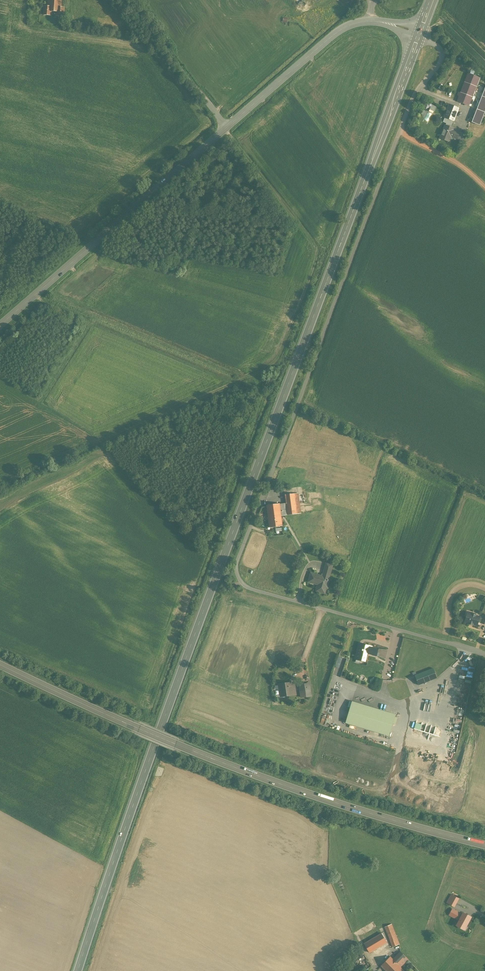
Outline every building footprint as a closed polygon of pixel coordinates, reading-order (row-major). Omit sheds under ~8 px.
[(47,6),(44,6),(43,15),(51,15),(51,11),(57,12),(56,16),(64,16),(65,7),(61,7),(62,0),(48,0),(47,6)] [(469,106),(480,78),(468,73),(457,101),(469,106)] [(472,122),(479,125),(484,110),(484,89),(472,122)] [(429,123),(436,106),(432,104),(430,108),(428,107),(427,111),(424,109),(420,118),(424,119),(423,121),(429,123)] [(445,115),(445,116),(445,117),(448,119),(453,120),(453,121),(458,108),(449,105),(446,114),(445,114),(445,115)] [(446,125),(445,125),(440,138),(449,142),(451,136),(451,135),(457,137),(459,132),(453,130),(454,128),(450,127),(446,125)] [(466,135),(459,132),(457,137),(457,139),(464,141),(466,135)] [(298,493),(286,495),(287,503),(288,515),(301,513),(299,504),(298,493)] [(287,503),(280,504),(281,516),(284,515),(288,515),(287,503)] [(280,504),(267,506),(269,527),(282,526),(281,516),(280,504)] [(323,576),(311,573),(309,581),(321,585),(319,591),(325,593),(326,586),(327,586),(329,578),(332,565),(326,563),(323,576)] [(475,615),(472,614),(472,613),(471,614),(467,613),(465,622),(469,623),(468,624),(469,624),(469,623),(472,624),(472,625),(473,625),(473,624),(477,626),(478,622),(482,623),(483,619),(479,618),(479,617),(476,615),(475,615)] [(364,644),(363,644),(362,644),(362,645),(360,644),(360,643),(356,659),(356,658),(365,660),(367,652),(376,655),(378,649),(371,647),(365,645),(364,644)] [(433,668),(418,674),(419,678),(416,679),(418,685),(437,678),(436,675),(438,675),(435,668),(433,669),(433,668)] [(290,682),(279,684),(280,696),(292,694),(291,689),(295,689),(294,682),(290,683),(290,682)] [(309,683),(299,685),(301,697),(311,695),(309,683)] [(395,714),(352,701),(345,723),(389,736),(395,714)] [(332,818),(317,813),(315,820),(331,825),(332,818)] [(458,898),(451,894),(447,902),(454,906),(458,898)] [(467,914),(456,908),(450,919),(452,920),(450,924),(457,928),(460,922),(462,923),(467,914)] [(399,944),(391,924),(385,926),(392,947),(399,944)] [(381,933),(364,943),(369,952),(387,942),(381,933)] [(393,959),(390,956),(381,965),(386,970),(404,970),(397,964),(405,956),(400,951),(393,959)]
